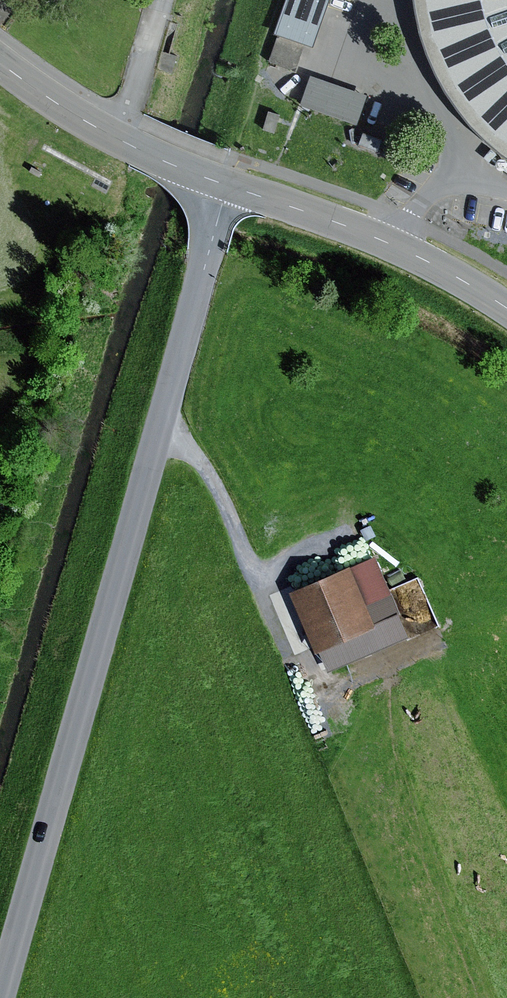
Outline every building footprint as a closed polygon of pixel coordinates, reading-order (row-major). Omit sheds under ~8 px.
[(263,80),(292,90),(306,46),(320,39),(334,0),(290,0),(263,80)] [(421,30),(431,58),(454,102),(480,132),(506,155),(506,0),(417,0),(421,30)] [(370,98),(313,79),(302,110),(360,129),(370,98)] [(377,555),(291,589),(317,650),(377,625),(368,603),(393,593),(377,555)]
